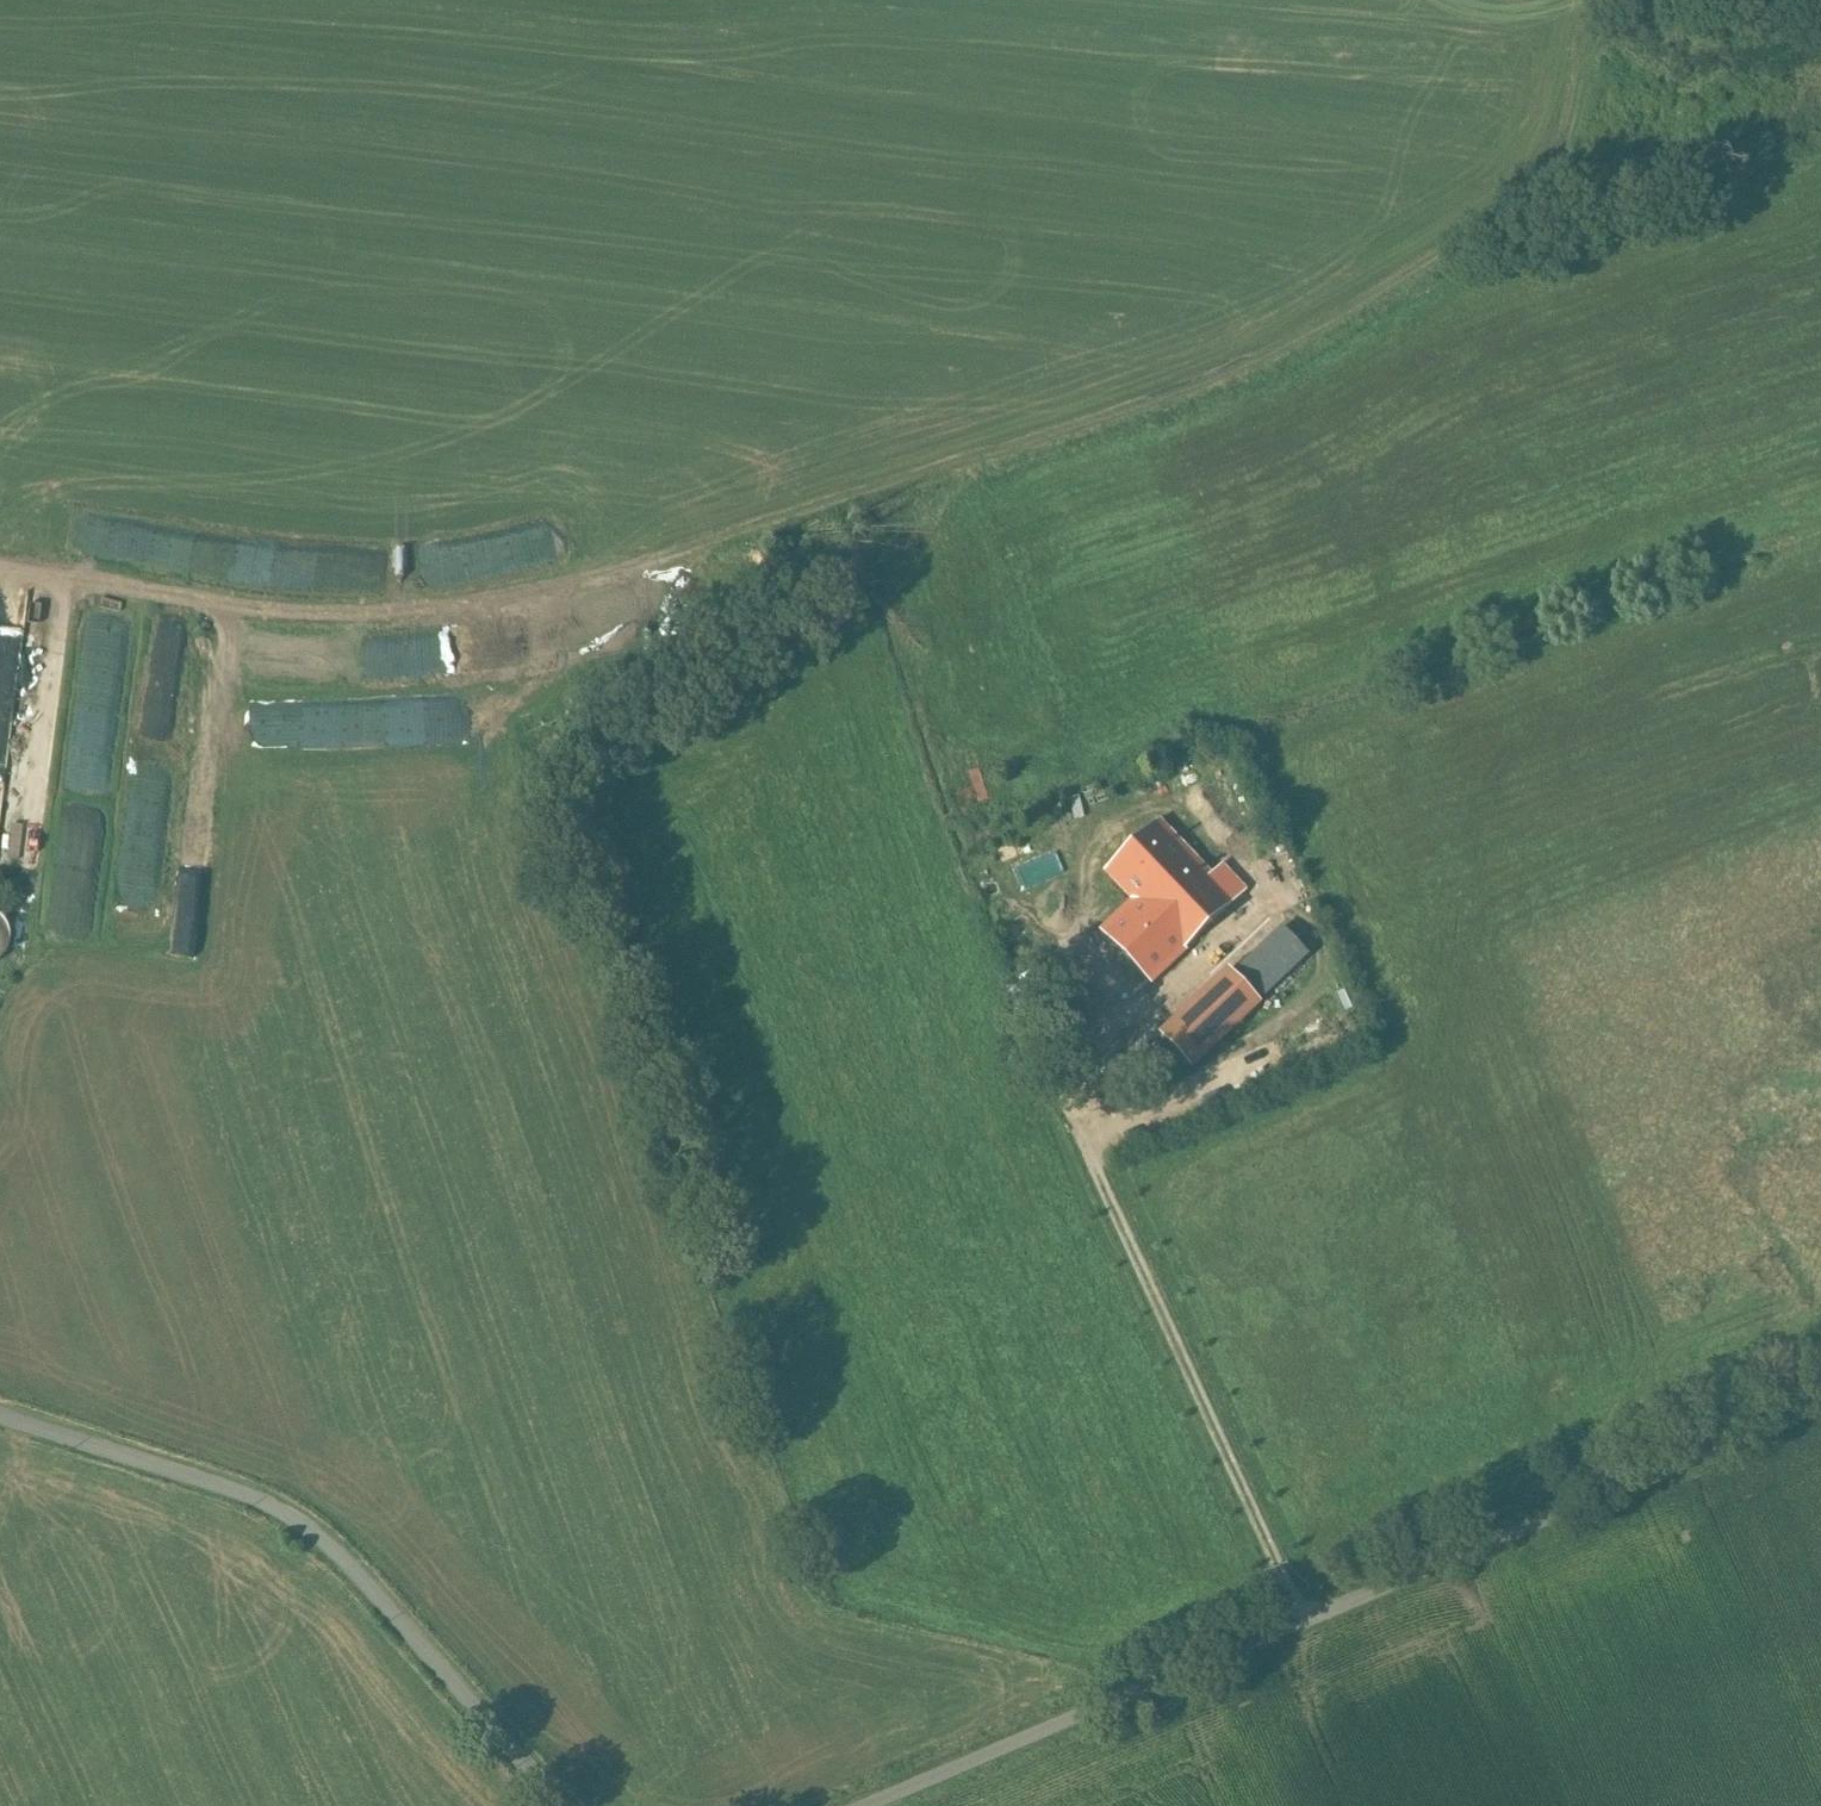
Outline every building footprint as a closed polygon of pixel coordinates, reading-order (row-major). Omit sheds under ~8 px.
[(29,602),(21,644),(32,646),(28,665),(47,669),(51,648),(48,647),(56,608),(29,602)] [(21,701),(38,701),(38,692),(45,692),(45,676),(21,677),(21,701)] [(1158,823),(1109,870),(1137,900),(1186,853),(1158,823)] [(1137,900),(1103,932),(1150,982),(1245,892),(1221,867),(1210,877),(1186,853),(1137,900)] [(0,959),(3,955),(6,951),(7,947),(8,942),(9,937),(8,933),(7,928),(5,924),(2,920),(0,918),(0,959)] [(1283,928),(1234,974),(1260,1001),(1309,954),(1283,928)] [(1230,970),(1161,1035),(1191,1066),(1260,1001),(1234,974),(1230,970)]
